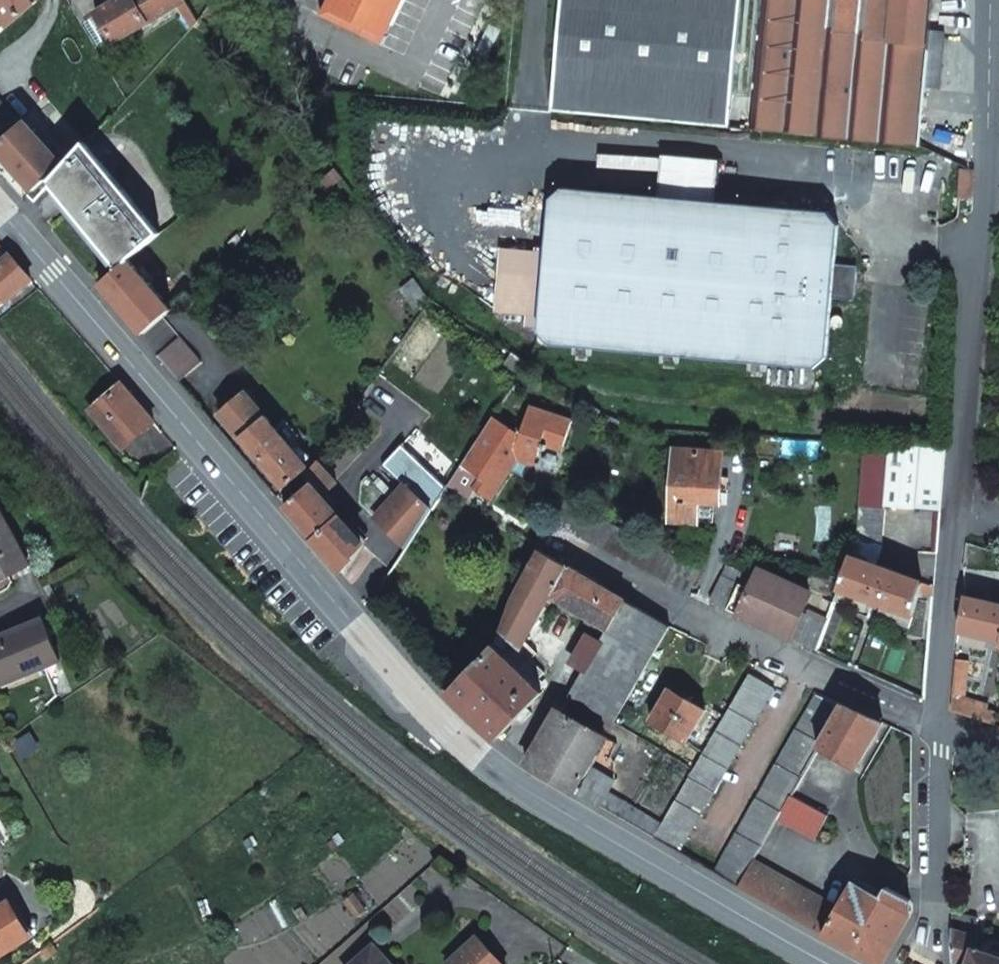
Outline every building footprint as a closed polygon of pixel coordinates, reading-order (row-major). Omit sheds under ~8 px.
[(7,25),(8,27),(39,0),(0,0),(0,17),(7,25)] [(197,20),(185,0),(115,0),(96,12),(114,42),(175,4),(190,27),(197,20)] [(322,16),(384,45),(405,0),(396,0),(380,35),(333,12),(338,0),(330,0),(322,16)] [(333,12),(380,35),(396,0),(338,0),(333,12)] [(729,129),(741,0),(561,0),(550,111),(729,129)] [(749,130),(913,146),(919,91),(937,93),(943,37),(925,35),(929,0),(761,0),(749,130)] [(15,120),(0,102),(0,132),(15,120)] [(61,165),(26,123),(0,144),(0,155),(30,192),(61,165)] [(127,260),(157,235),(81,146),(46,184),(116,270),(127,260)] [(674,356),(748,363),(748,369),(760,369),(760,364),(809,368),(821,359),(826,298),(848,300),(851,267),(830,265),(835,223),(829,210),(711,200),(714,158),(659,153),(655,195),(559,187),(548,200),(544,253),(499,249),(493,313),(526,315),(526,326),(538,327),(537,335),(546,345),(574,347),(574,354),(585,354),(585,348),(661,355),(661,361),(674,362),(674,356)] [(957,167),(955,202),(968,197),(969,168),(957,167)] [(0,264),(0,305),(29,281),(8,257),(0,264)] [(140,334),(169,309),(147,284),(152,280),(140,266),(136,270),(127,260),(116,270),(99,285),(140,334)] [(175,382),(198,362),(177,337),(154,357),(175,382)] [(530,363),(514,352),(505,364),(522,374),(530,363)] [(155,425),(121,386),(92,413),(125,451),(155,425)] [(283,487),(307,465),(242,390),(218,413),(283,487)] [(521,432),(494,415),(461,464),(482,477),(474,489),(490,500),(523,449),(539,454),(544,446),(550,448),(552,443),(566,447),(575,417),(531,404),(521,432)] [(945,452),(865,446),(856,557),(879,566),(882,552),(885,507),(939,515),(945,452)] [(340,474),(319,451),(303,474),(310,482),(282,505),(341,571),(362,541),(319,492),(340,474)] [(722,453),(674,451),(669,519),(695,521),(697,496),(719,497),(722,453)] [(405,548),(431,510),(400,477),(374,514),(405,548)] [(33,562),(2,505),(0,506),(0,581),(33,562)] [(567,563),(538,546),(512,593),(498,629),(518,648),(550,592),(567,563)] [(856,557),(854,556),(850,555),(836,590),(910,619),(919,592),(933,597),(933,588),(879,566),(856,557)] [(355,582),(370,599),(386,576),(371,559),(355,582)] [(625,599),(567,563),(550,592),(607,628),(625,599)] [(719,574),(735,581),(744,585),(750,574),(724,563),(719,574)] [(724,608),(814,648),(824,621),(805,613),(814,594),(756,567),(747,586),(744,585),(735,581),(724,608)] [(719,574),(708,601),(724,608),(735,581),(719,574)] [(961,597),(958,632),(998,644),(998,607),(961,597)] [(669,626),(625,599),(607,628),(602,638),(589,659),(569,694),(614,721),(669,626)] [(28,666),(31,673),(63,660),(46,618),(0,636),(0,677),(28,666)] [(518,648),(498,629),(492,644),(446,692),(495,739),(544,685),(537,678),(542,671),(530,659),(536,650),(528,643),(518,648)] [(589,659),(602,638),(586,629),(574,650),(589,659)] [(950,710),(994,724),(995,712),(988,710),(988,704),(965,697),(968,660),(955,657),(950,710)] [(0,677),(0,679),(2,684),(31,673),(28,666),(0,677)] [(748,673),(693,769),(653,838),(678,853),(772,686),(748,673)] [(684,741),(701,711),(666,691),(649,721),(684,741)] [(752,862),(779,814),(842,705),(814,692),(712,872),(737,887),(752,862)] [(779,814),(818,835),(830,813),(824,809),(848,765),(855,769),(881,722),(842,705),(779,814)] [(557,708),(525,763),(600,807),(614,782),(588,766),(605,736),(557,708)] [(908,913),(907,898),(885,886),(882,891),(852,875),(834,908),(752,862),(737,887),(875,963),(881,963),(908,913)] [(25,935),(5,901),(0,904),(0,951),(25,935)] [(950,958),(964,962),(963,963),(998,963),(998,954),(974,946),(977,937),(950,928),(950,958)] [(475,935),(445,962),(446,963),(502,963),(475,935)] [(55,947),(50,938),(42,945),(47,953),(55,947)] [(375,939),(347,963),(397,963),(375,939)]
